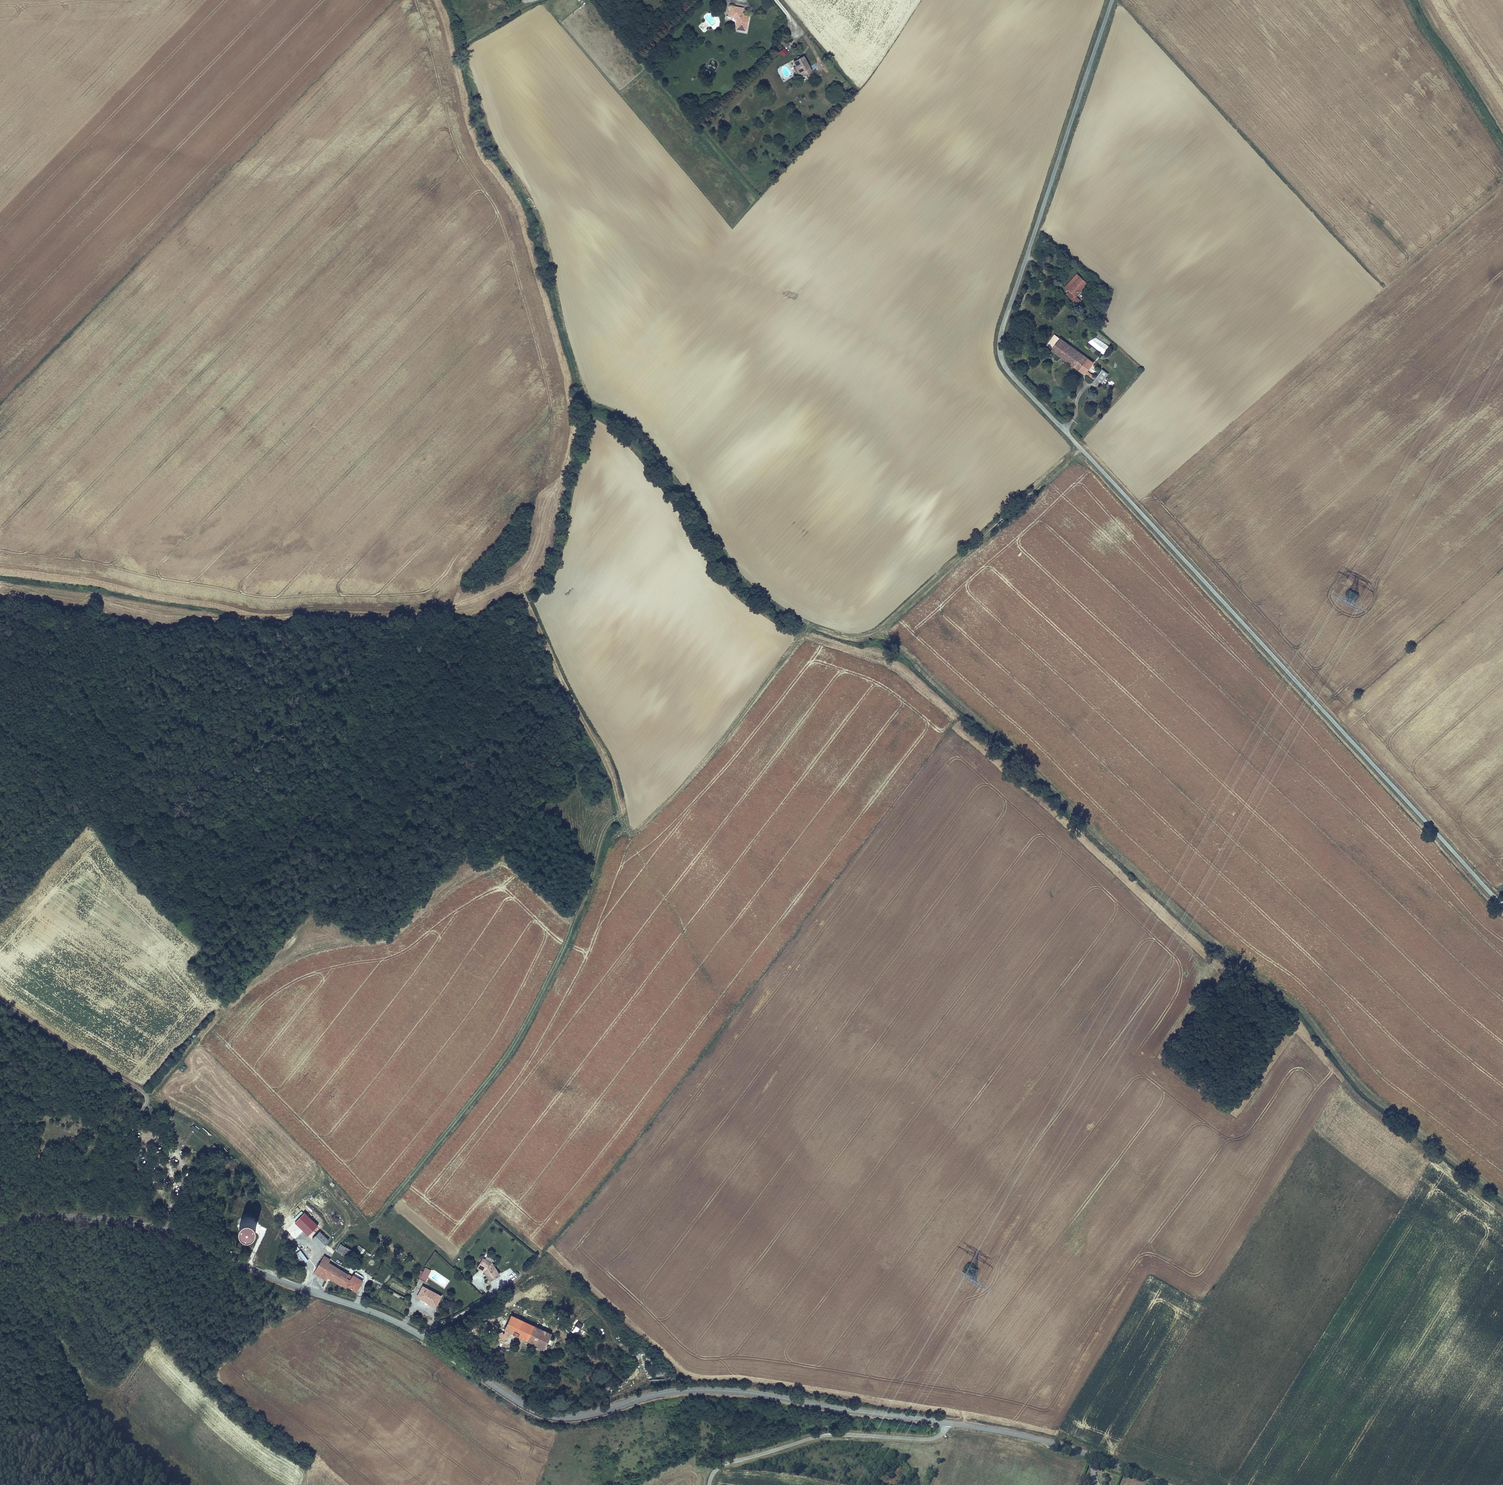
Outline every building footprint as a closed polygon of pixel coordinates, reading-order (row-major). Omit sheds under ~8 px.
[(740,11),(733,10),(734,5),(730,4),(727,15),(733,16),(732,20),(737,21),(735,29),(746,31),(749,15),(744,14),(742,14),(742,12),(743,9),(740,9),(740,11)] [(698,26),(704,33),(710,28),(704,21),(698,26)] [(804,54),(801,56),(798,57),(794,59),(796,64),(800,71),(798,72),(800,76),(812,70),(804,54)] [(1067,287),(1069,289),(1081,276),(1079,274),(1067,287)] [(1089,284),(1081,276),(1069,289),(1072,292),(1074,294),(1071,298),(1076,304),(1081,300),(1077,296),(1089,284)] [(1085,373),(1093,362),(1054,334),(1046,345),(1085,373)] [(1092,336),(1088,344),(1105,353),(1109,345),(1092,336)] [(1107,376),(1105,374),(1107,372),(1102,368),(1094,379),(1100,384),(1107,376)] [(1348,589),(1344,597),(1355,601),(1358,594),(1348,589)] [(256,1239),(258,1219),(245,1218),(244,1238),(256,1239)] [(328,1240),(319,1231),(312,1239),(321,1248),(328,1240)] [(360,1245),(357,1248),(362,1253),(365,1250),(360,1245)] [(291,1251),(301,1266),(308,1261),(298,1246),(291,1251)] [(345,1257),(349,1251),(343,1247),(339,1253),(345,1257)] [(316,1269),(321,1271),(327,1263),(329,1259),(324,1256),(316,1269)] [(485,1271),(483,1272),(489,1282),(499,1276),(491,1264),(482,1259),(478,1267),(484,1270),(485,1271)] [(327,1277),(342,1285),(348,1275),(327,1263),(321,1271),(321,1273),(327,1277)] [(325,1280),(327,1277),(321,1273),(321,1271),(316,1269),(313,1274),(325,1280)] [(433,1273),(427,1269),(421,1280),(427,1284),(433,1273)] [(348,1275),(342,1285),(346,1288),(352,1276),(348,1275)] [(441,1297),(423,1288),(418,1298),(435,1307),(441,1297)] [(565,1340),(511,1314),(504,1328),(558,1355),(565,1340)] [(575,1328),(567,1325),(566,1327),(563,1326),(563,1327),(560,1326),(559,1329),(572,1334),(575,1328)]
